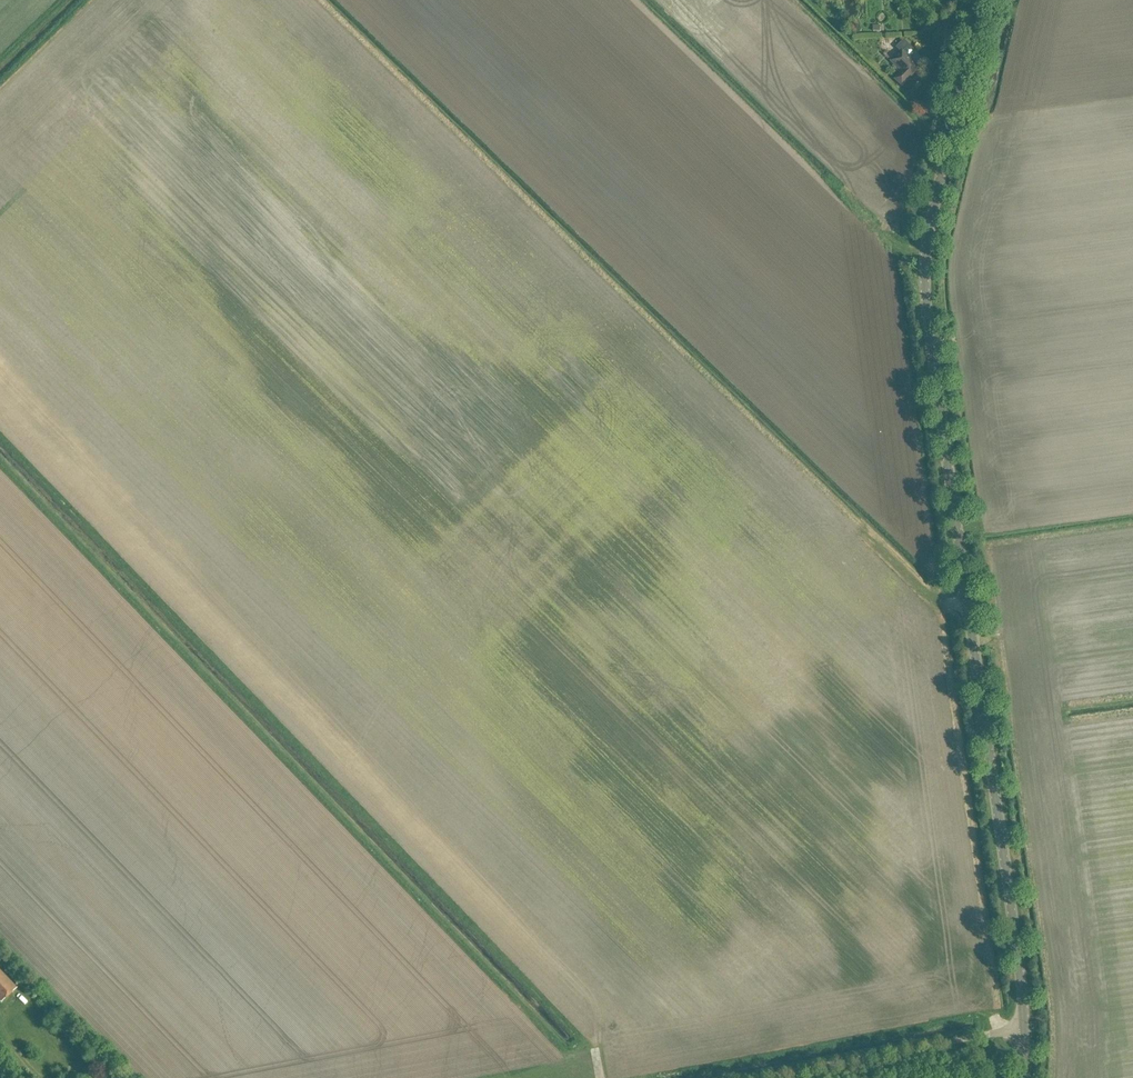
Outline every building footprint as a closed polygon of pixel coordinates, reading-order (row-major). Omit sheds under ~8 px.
[(902,86),(920,68),(902,51),(897,56),(896,55),(890,61),(896,68),(897,67),(902,72),(895,79),(902,86)] [(16,989),(0,972),(0,1002),(1,1003),(16,989)]
